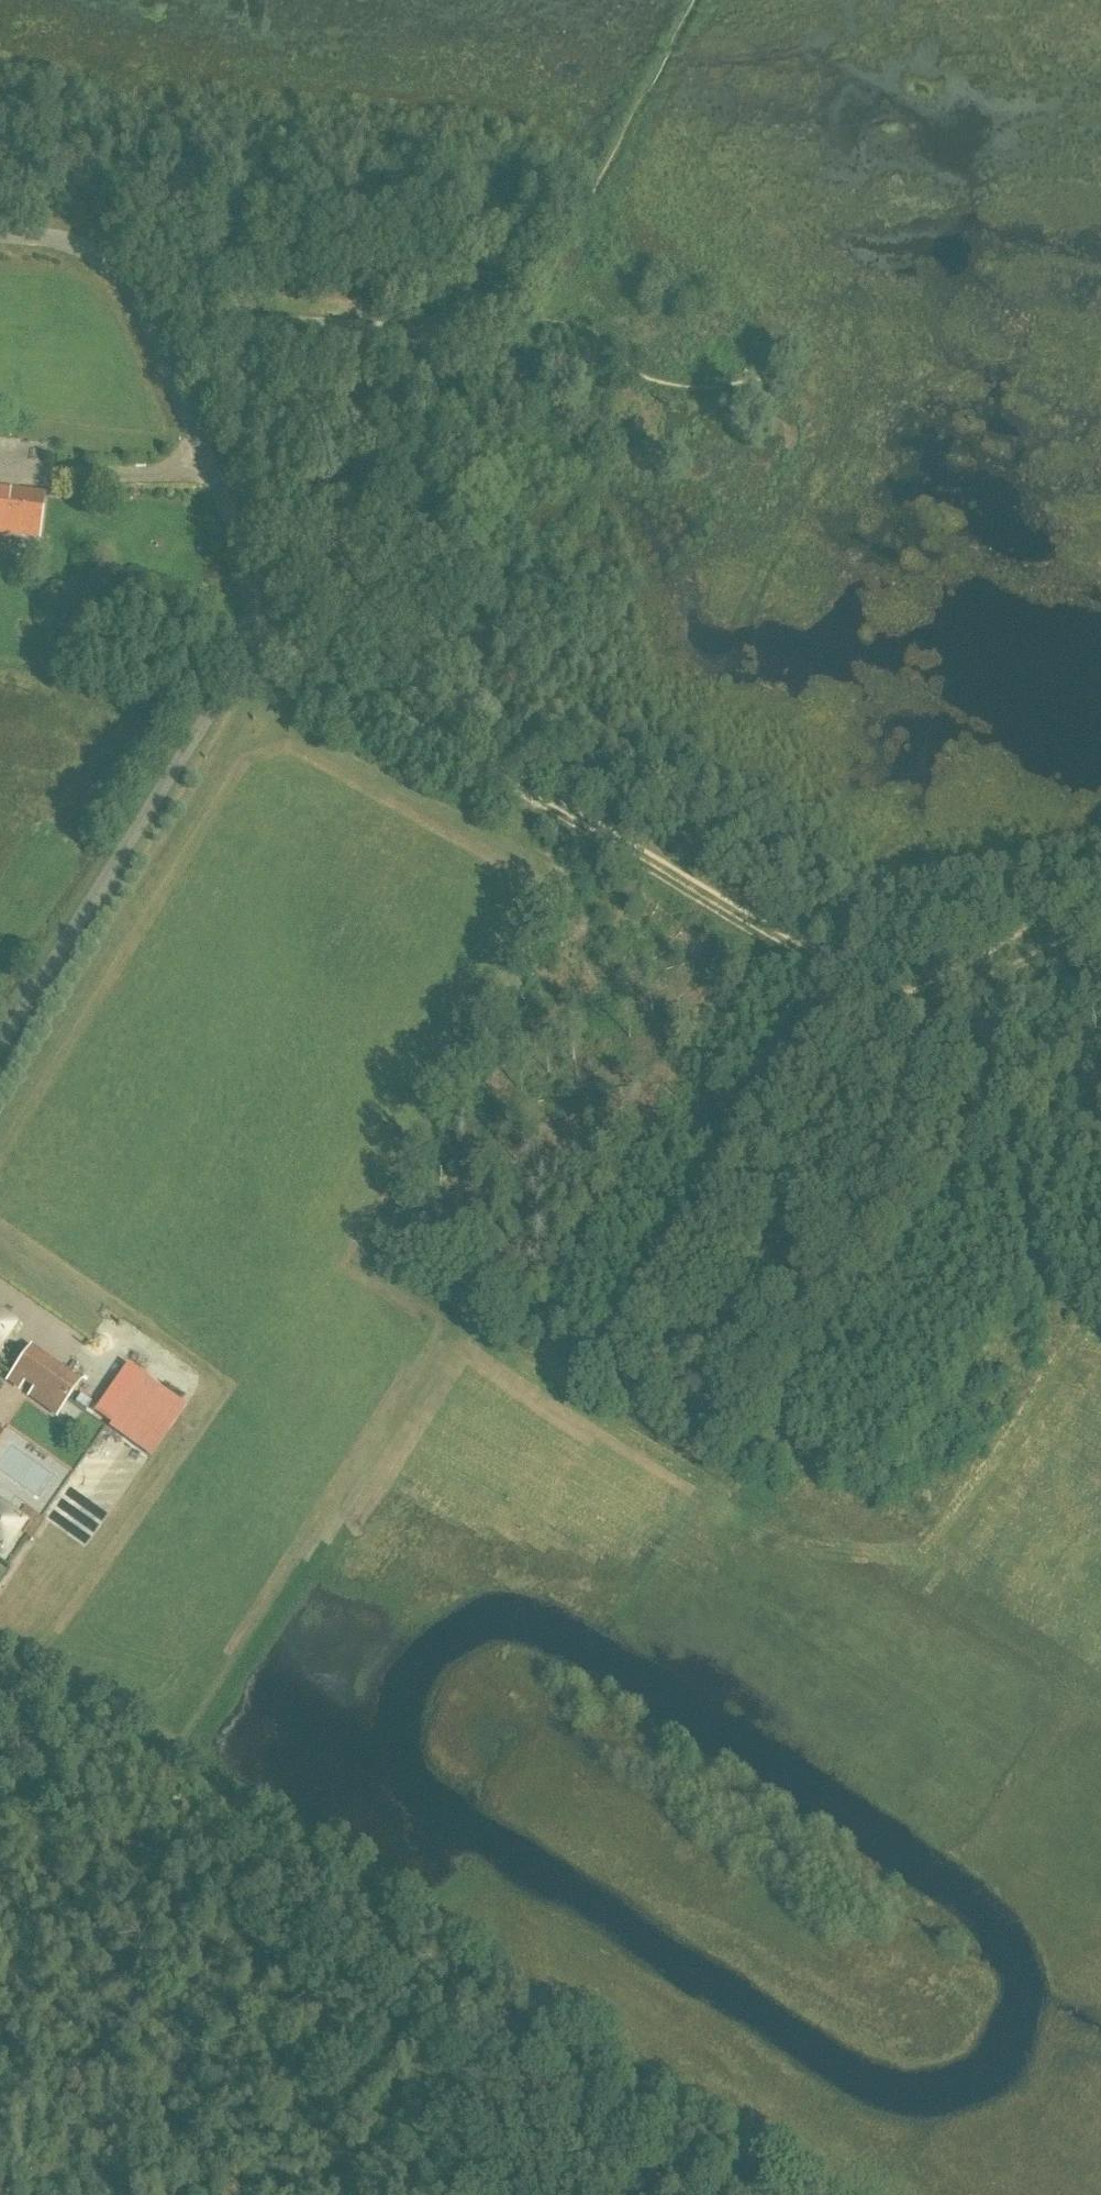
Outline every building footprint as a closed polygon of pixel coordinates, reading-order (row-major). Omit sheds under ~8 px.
[(38,539),(44,495),(0,490),(0,534),(38,539)] [(0,1318),(0,1349),(14,1329),(0,1318)] [(31,1351),(9,1381),(21,1389),(24,1385),(32,1390),(28,1395),(56,1414),(77,1384),(31,1351)] [(160,1455),(196,1404),(135,1361),(99,1413),(160,1455)] [(48,1509),(72,1478),(14,1434),(0,1453),(0,1473),(48,1509)] [(0,1507),(0,1550),(1,1551),(21,1522),(0,1507)]
